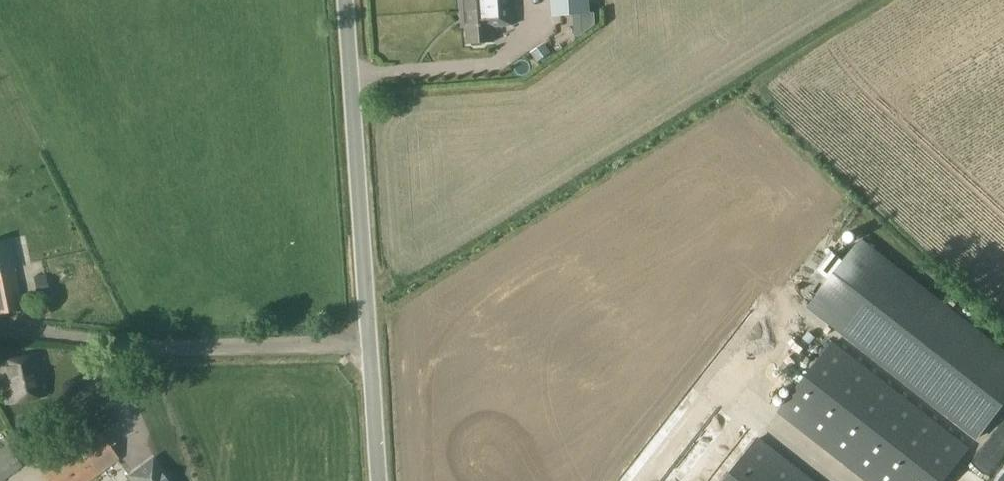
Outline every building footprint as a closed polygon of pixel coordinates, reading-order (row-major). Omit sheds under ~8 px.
[(494,28),(513,26),(511,0),(459,0),(460,15),(463,14),(465,29),(466,29),(467,45),(495,43),(494,28)] [(552,16),(590,13),(589,0),(551,0),(552,16)] [(544,43),(531,53),(537,62),(550,53),(544,43)] [(808,308),(976,440),(1003,404),(1003,351),(920,286),(861,240),(850,254),(846,250),(840,258),(833,252),(813,276),(825,286),(808,308)] [(14,271),(0,274),(0,315),(21,310),(14,271)] [(971,448),(812,323),(776,369),(798,385),(777,413),(864,480),(945,480),(971,448)] [(36,357),(0,364),(0,379),(5,404),(45,395),(36,357)] [(117,460),(99,436),(43,477),(46,480),(89,480),(117,460)] [(758,437),(724,480),(814,480),(758,437)] [(21,467),(20,464),(31,455),(19,439),(7,448),(6,446),(0,451),(0,480),(2,480),(21,467)] [(131,480),(169,480),(152,459),(128,477),(131,480)]
